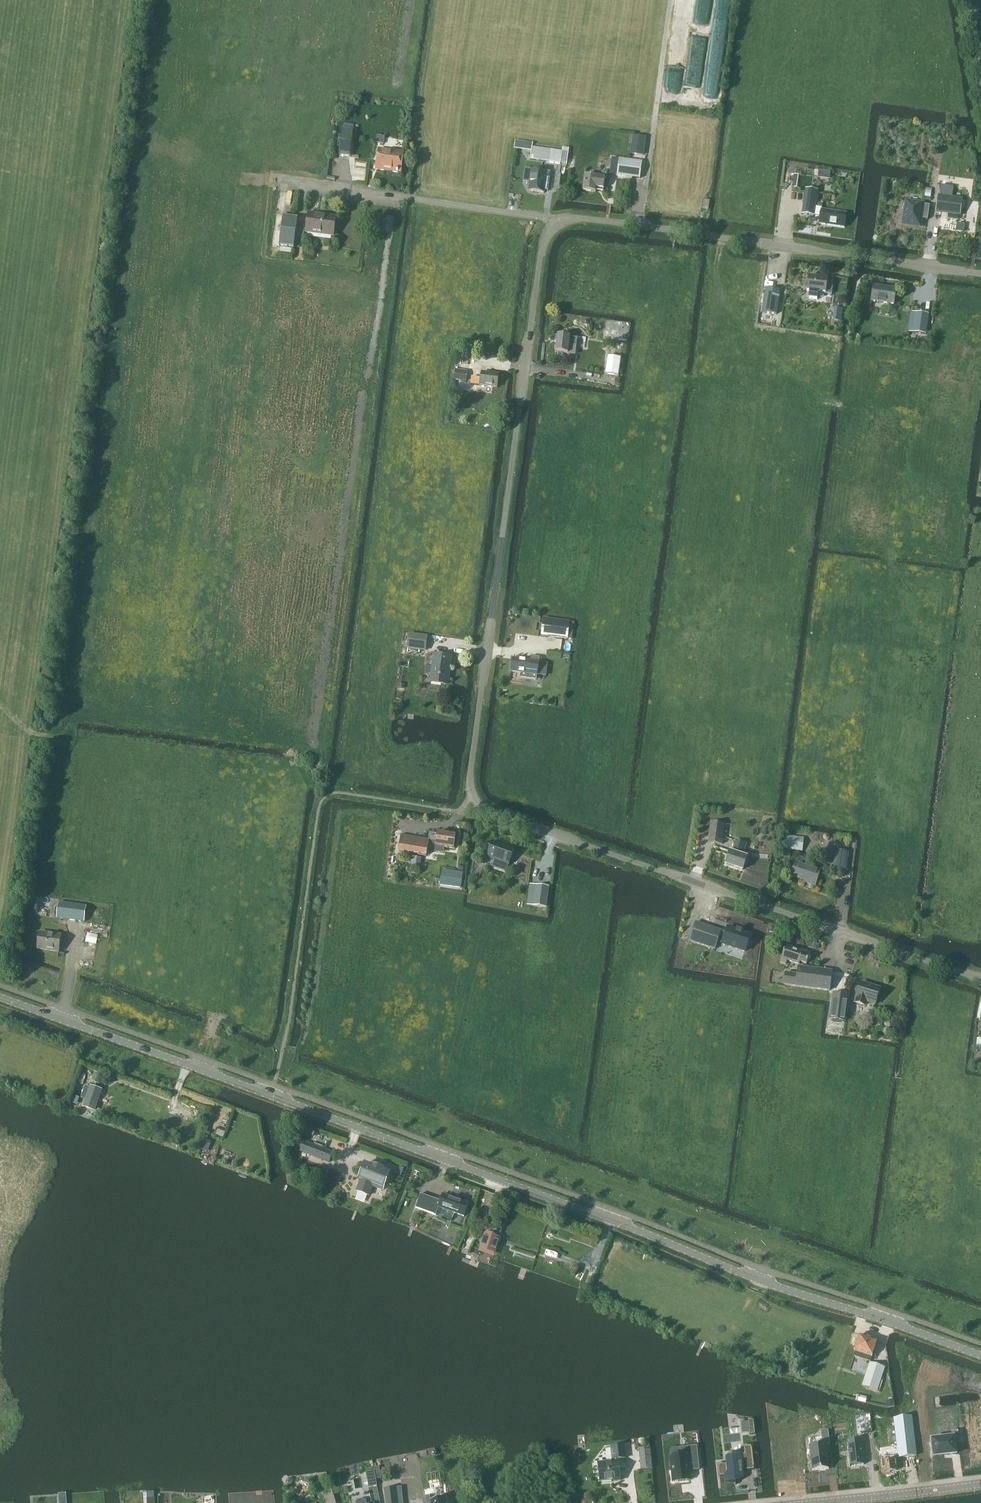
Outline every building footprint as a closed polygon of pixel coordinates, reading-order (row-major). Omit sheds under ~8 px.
[(344,123),(340,154),(350,156),(354,130),(355,125),(344,123)] [(633,135),(630,154),(643,156),(646,137),(633,135)] [(516,140),(515,149),(532,151),(530,160),(561,164),(562,152),(532,148),(533,143),(516,140)] [(402,173),(404,151),(380,148),(377,169),(402,173)] [(620,159),(618,176),(640,179),(642,162),(636,161),(620,159)] [(544,193),(547,172),(532,170),(529,191),(544,193)] [(603,192),(605,178),(585,175),(583,190),(595,192),(596,191),(603,192)] [(806,189),(802,215),(815,216),(815,215),(821,216),(819,224),(844,228),(846,213),(822,210),(816,209),(817,203),(818,191),(806,189)] [(939,196),(937,212),(960,215),(962,199),(939,196)] [(905,200),(902,225),(921,228),(923,219),(928,219),(930,205),(925,204),(925,202),(905,200)] [(334,237),(336,217),(309,213),(306,233),(334,237)] [(284,215),(279,245),(294,248),(299,217),(293,217),(284,215)] [(809,277),(807,291),(808,292),(819,293),(831,295),(833,282),(827,282),(827,280),(809,277)] [(893,305),(896,289),(874,286),(872,302),(893,305)] [(777,313),(780,290),(765,288),(762,311),(777,313)] [(818,300),(819,293),(808,292),(809,299),(818,300)] [(913,312),(911,332),(927,334),(929,314),(913,312)] [(576,354),(578,338),(570,337),(558,335),(556,352),(576,354)] [(618,376),(621,358),(608,356),(606,374),(618,376)] [(467,381),(468,371),(456,369),(455,380),(467,381)] [(498,387),(499,374),(482,372),(480,385),(498,387)] [(544,618),(542,636),(568,639),(570,622),(545,619),(544,618)] [(409,633),(407,648),(426,651),(428,636),(409,633)] [(448,685),(452,657),(433,654),(430,682),(448,685)] [(537,680),(540,657),(531,656),(530,661),(513,659),(512,672),(521,673),(520,678),(537,680)] [(712,823),(709,842),(722,844),(725,825),(713,823),(712,823)] [(456,836),(438,833),(438,834),(430,833),(429,839),(436,841),(435,846),(454,849),(456,836)] [(786,835),(783,858),(790,859),(791,850),(803,852),(804,838),(786,835)] [(402,836),(400,849),(399,852),(427,856),(430,840),(402,836)] [(743,855),(747,844),(736,840),(732,852),(731,851),(726,864),(743,870),(747,857),(743,855)] [(493,842),(488,857),(495,859),(492,866),(507,871),(514,849),(493,842)] [(847,872),(849,852),(836,851),(834,870),(847,872)] [(422,865),(423,858),(413,857),(412,863),(422,865)] [(808,866),(810,862),(801,859),(800,864),(796,862),(791,876),(808,881),(807,883),(816,886),(821,870),(808,866)] [(443,871),(441,886),(461,889),(463,874),(443,871)] [(536,885),(533,906),(547,907),(549,887),(536,885)] [(61,902),(58,919),(85,923),(87,906),(61,902)] [(697,922),(690,941),(715,949),(718,941),(721,932),(722,930),(697,922)] [(721,932),(718,941),(723,943),(722,944),(745,952),(751,935),(742,932),(743,931),(742,931),(741,932),(738,930),(738,929),(737,929),(737,930),(728,927),(726,934),(721,932)] [(59,952),(61,935),(41,932),(38,949),(59,952)] [(88,935),(87,944),(97,945),(98,936),(88,935)] [(807,965),(811,954),(786,946),(780,963),(786,965),(788,961),(800,965),(800,963),(807,965)] [(830,991),(833,971),(798,966),(797,974),(785,972),(784,985),(830,991)] [(837,987),(846,988),(848,976),(839,975),(837,987)] [(875,1004),(880,989),(861,983),(856,998),(857,999),(856,1003),(865,1006),(866,1001),(875,1004)] [(834,993),(830,1018),(844,1019),(847,995),(834,993)] [(99,1084),(102,1075),(95,1072),(91,1081),(99,1084)] [(76,1082),(75,1088),(83,1091),(85,1085),(76,1082)] [(92,1088),(85,1108),(94,1111),(101,1091),(92,1088)] [(304,1142),(300,1151),(330,1162),(334,1153),(304,1142)] [(362,1179),(357,1191),(369,1195),(373,1186),(383,1190),(390,1173),(383,1171),(383,1170),(373,1166),(373,1167),(365,1164),(360,1179),(362,1179)] [(436,1215),(437,1212),(439,1208),(464,1217),(469,1203),(443,1194),(441,1201),(421,1194),(416,1208),(436,1215)] [(486,1234),(481,1249),(495,1253),(502,1233),(494,1230),(493,1235),(490,1234),(490,1235),(486,1234)] [(860,1337),(854,1356),(870,1361),(877,1342),(860,1337)] [(877,1391),(885,1367),(869,1362),(862,1386),(877,1391)] [(885,1401),(886,1408),(895,1407),(894,1399),(885,1401)] [(748,1422),(741,1421),(743,1433),(749,1432),(750,1435),(755,1434),(754,1420),(748,1419),(748,1422)] [(885,1446),(880,1447),(881,1450),(881,1457),(883,1472),(885,1472),(886,1473),(890,1473),(890,1472),(895,1471),(894,1459),(915,1456),(912,1426),(902,1427),(898,1428),(896,1428),(895,1428),(895,1433),(896,1434),(896,1437),(896,1444),(897,1445),(896,1445),(885,1446)] [(823,1444),(810,1446),(812,1471),(829,1469),(826,1445),(830,1444),(828,1430),(821,1431),(823,1444)] [(944,1445),(926,1447),(928,1464),(950,1462),(949,1450),(957,1449),(955,1431),(943,1432),(944,1445)] [(788,1447),(778,1448),(780,1475),(797,1472),(796,1461),(797,1461),(797,1459),(802,1458),(800,1438),(787,1439),(788,1447)] [(864,1465),(861,1440),(848,1441),(847,1441),(850,1466),(851,1466),(850,1465),(864,1463),(864,1465)] [(621,1481),(618,1460),(626,1459),(624,1444),(610,1446),(612,1461),(598,1463),(601,1482),(613,1480),(614,1482),(621,1481)] [(681,1456),(670,1457),(673,1482),(678,1482),(685,1481),(690,1480),(689,1471),(691,1471),(691,1469),(699,1468),(699,1470),(700,1470),(697,1446),(680,1448),(681,1456)] [(719,1468),(718,1468),(719,1474),(720,1474),(720,1477),(725,1476),(726,1483),(734,1483),(735,1485),(736,1485),(736,1484),(745,1477),(744,1471),(754,1470),(754,1465),(753,1451),(752,1451),(751,1446),(744,1447),(745,1454),(742,1454),(742,1453),(732,1454),(732,1453),(731,1453),(731,1454),(726,1458),(726,1459),(726,1464),(719,1465),(719,1468)] [(651,1450),(639,1451),(641,1470),(653,1468),(651,1450)] [(375,1472),(366,1473),(369,1488),(377,1486),(375,1472)] [(286,1484),(288,1486),(291,1486),(294,1482),(293,1479),(291,1478),(289,1478),(286,1482),(286,1484)] [(190,1502),(214,1502),(215,1495),(190,1494),(190,1502)]
